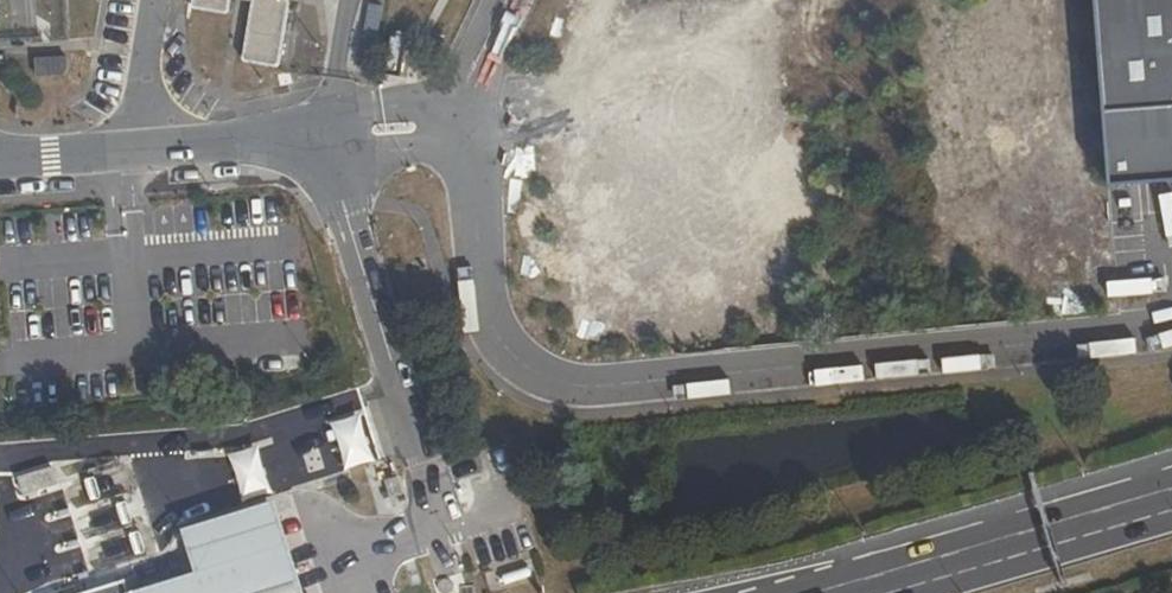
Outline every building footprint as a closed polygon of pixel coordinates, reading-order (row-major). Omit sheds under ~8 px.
[(191,11),(227,17),(229,0),(193,0),(191,11)] [(242,64),(278,70),(289,0),(253,0),(242,64)] [(1123,171),(1171,168),(1171,0),(1107,0),(1123,171)] [(129,592),(303,592),(275,501),(181,530),(195,573),(129,592)] [(125,580),(84,592),(129,592),(125,580)]
